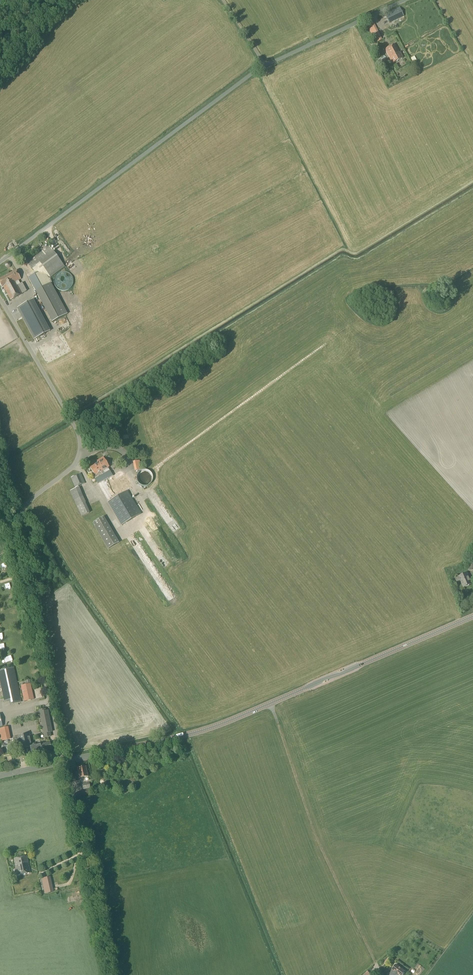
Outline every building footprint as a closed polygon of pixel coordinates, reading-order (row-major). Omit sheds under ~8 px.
[(399,7),(384,14),(389,23),(404,16),(400,7),(399,7)] [(374,23),(367,26),(367,27),(372,37),(373,36),(377,42),(382,40),(374,23)] [(399,53),(395,44),(385,49),(390,58),(389,58),(392,64),(403,58),(400,52),(399,53)] [(40,288),(57,319),(68,314),(57,295),(51,283),(52,282),(49,278),(64,267),(49,246),(27,263),(41,282),(44,287),(42,288),(40,288)] [(17,285),(20,284),(18,281),(21,279),(16,271),(0,279),(0,284),(2,287),(3,286),(11,300),(22,294),(17,285)] [(63,291),(65,291),(66,291),(68,290),(69,289),(70,288),(71,287),(72,285),(73,284),(73,282),(73,280),(73,279),(72,277),(71,276),(70,275),(69,274),(68,273),(66,272),(64,272),(63,272),(61,272),(60,273),(58,273),(57,274),(56,275),(55,277),(54,278),(54,280),(54,281),(54,283),(54,285),(55,286),(56,288),(57,289),(58,290),(60,290),(61,291),(63,291)] [(34,340),(50,331),(33,300),(17,308),(34,340)] [(102,476),(110,471),(108,468),(109,467),(107,463),(108,463),(106,459),(105,460),(104,458),(98,461),(99,463),(98,463),(100,466),(97,468),(102,476)] [(134,471),(141,470),(139,460),(133,462),(134,471)] [(110,471),(102,476),(97,468),(100,466),(98,463),(90,468),(95,475),(94,476),(107,500),(110,499),(111,500),(108,502),(121,525),(140,515),(126,492),(119,496),(118,494),(131,487),(124,474),(122,476),(119,471),(112,475),(110,471)] [(145,486),(146,486),(147,486),(148,485),(149,485),(150,484),(151,483),(152,482),(152,480),(152,479),(153,478),(152,477),(152,476),(152,474),(151,473),(150,472),(149,471),(148,471),(147,470),(146,470),(145,470),(143,470),(142,470),(141,471),(140,471),(139,472),(138,473),(137,474),(137,476),(137,477),(136,478),(137,479),(137,480),(137,482),(138,483),(139,484),(140,485),(141,485),(142,486),(143,486),(145,486)] [(75,488),(85,483),(80,474),(71,478),(75,488)] [(81,516),(89,513),(85,503),(86,503),(79,487),(70,491),(81,516)] [(108,549),(119,543),(104,517),(93,523),(108,549)] [(134,542),(132,543),(138,553),(140,552),(138,549),(143,546),(136,534),(131,537),(134,542)] [(472,584),(467,573),(460,576),(460,577),(455,579),(457,583),(461,582),(464,587),(472,584)] [(12,668),(0,670),(0,685),(4,702),(9,701),(9,705),(20,702),(12,668)] [(23,701),(33,699),(29,680),(25,681),(26,685),(20,686),(23,701)] [(9,739),(6,728),(0,729),(0,737),(1,741),(9,739)] [(31,744),(29,734),(17,737),(17,738),(13,739),(15,746),(18,749),(20,748),(20,750),(30,747),(33,757),(42,754),(42,752),(52,749),(50,743),(36,746),(35,743),(31,744)] [(80,778),(88,776),(86,766),(77,768),(80,778)] [(77,796),(91,793),(89,782),(82,784),(84,791),(76,793),(77,796)] [(30,873),(28,863),(27,856),(14,859),(15,865),(16,865),(18,875),(30,873)] [(405,972),(396,965),(392,970),(388,974),(403,974),(405,972)] [(426,969),(421,966),(414,974),(421,974),(426,969)]
